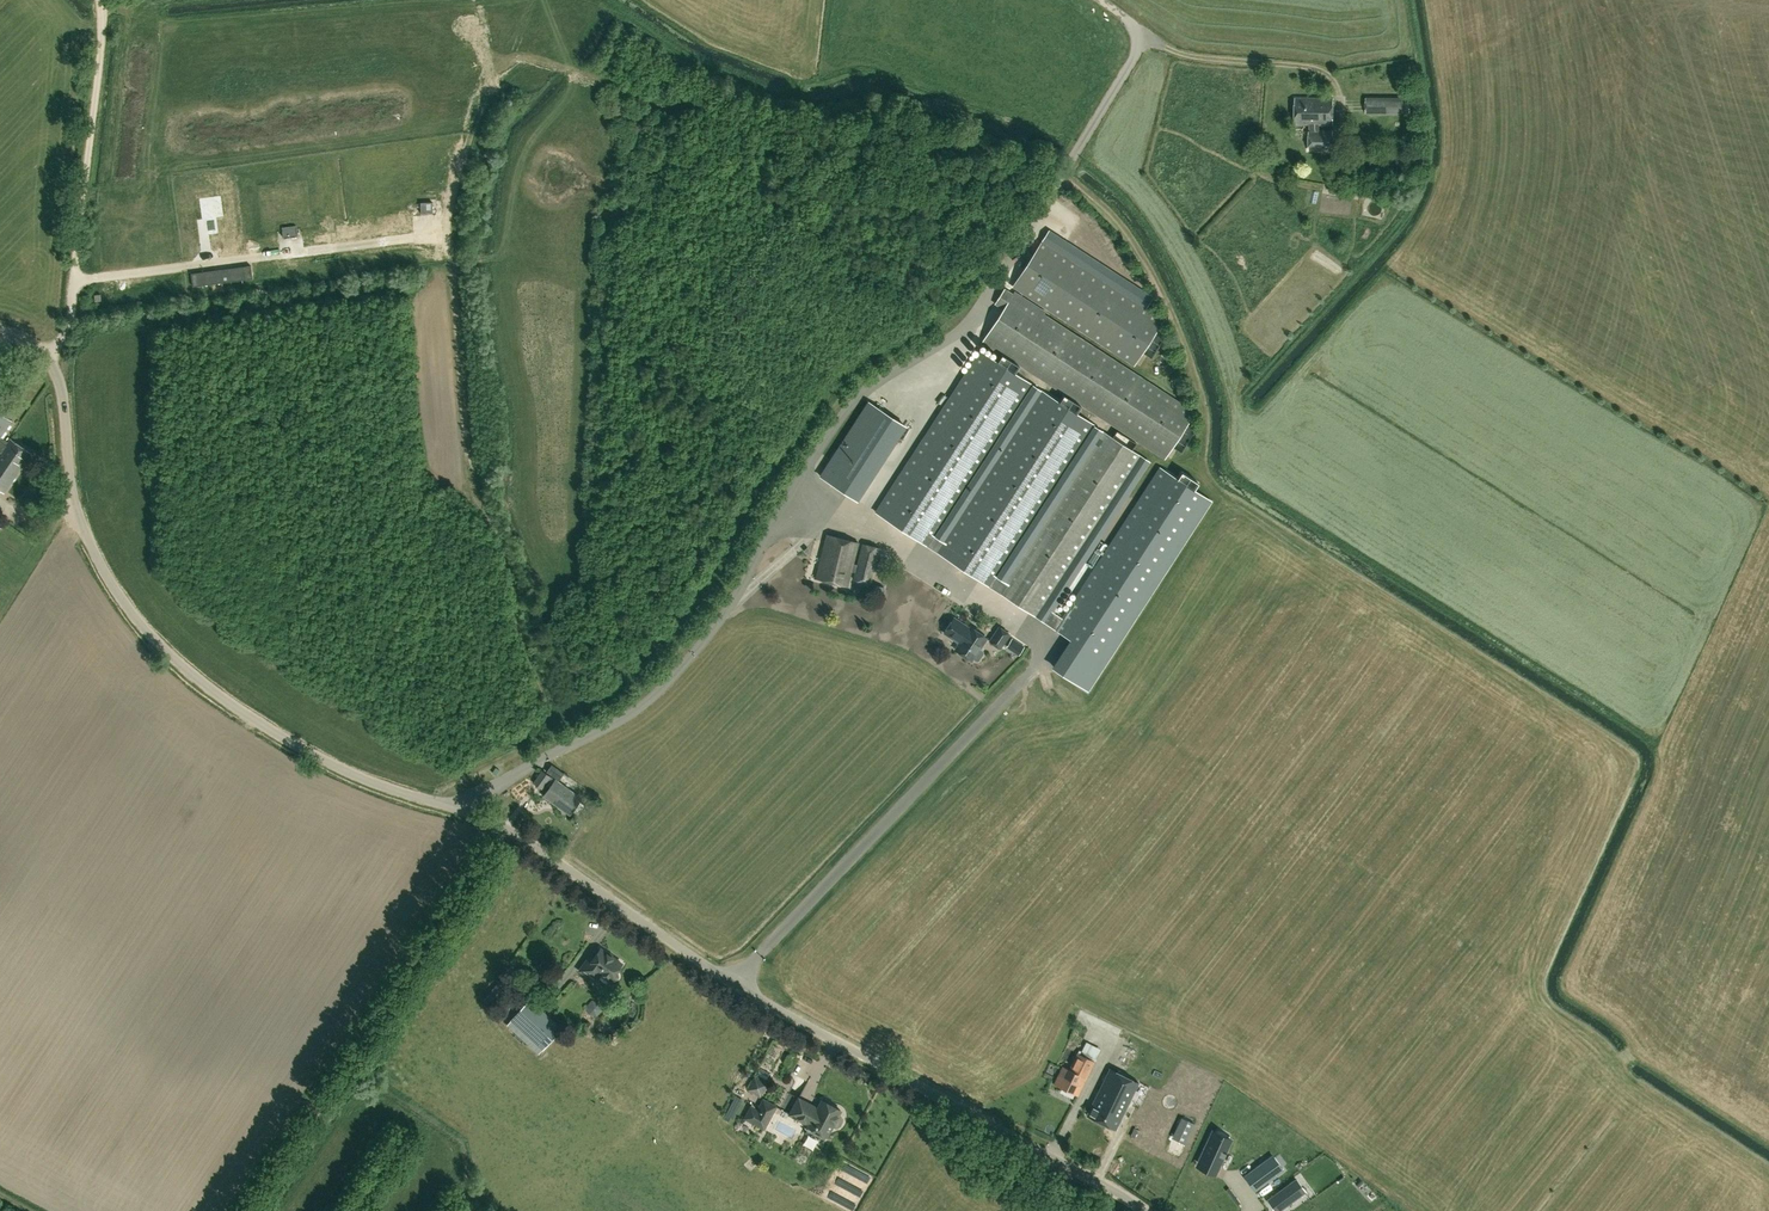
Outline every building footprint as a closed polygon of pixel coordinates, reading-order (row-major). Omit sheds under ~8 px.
[(1410,97),(1366,96),(1366,112),(1410,113),(1410,97)] [(1333,98),(1295,98),(1295,124),(1309,124),(1309,130),(1309,151),(1333,150),(1333,130),(1319,130),(1319,124),(1333,124),(1333,98)] [(1352,171),(1342,171),(1341,186),(1351,187),(1352,171)] [(283,231),(283,237),(297,236),(296,229),(313,227),(307,181),(260,188),(266,233),(283,231)] [(421,207),(421,213),(433,213),(433,202),(421,203),(415,204),(415,208),(421,207)] [(1073,202),(1067,207),(1077,220),(1083,216),(1073,202)] [(1067,240),(1064,244),(1075,255),(1079,251),(1067,240)] [(1042,241),(1013,286),(1134,365),(1142,352),(1151,358),(1164,339),(1155,333),(1163,320),(1042,241)] [(192,273),(193,285),(252,278),(251,266),(192,273)] [(1196,412),(1045,314),(1046,312),(1014,291),(1013,293),(1004,288),(994,303),(1003,309),(980,344),(1012,364),(1013,361),(1165,459),(1173,447),(1181,452),(1196,430),(1188,424),(1196,412)] [(1269,351),(1277,360),(1286,352),(1278,343),(1269,351)] [(877,513),(1036,617),(1140,456),(1103,432),(1006,582),(996,576),(1094,425),(1043,392),(945,543),(935,536),(1033,386),(982,353),(877,513)] [(858,501),(907,426),(869,402),(820,476),(858,501)] [(1,436),(12,420),(0,411),(0,438),(1,436)] [(1,436),(0,438),(0,451),(2,452),(0,454),(0,490),(4,493),(32,452),(11,438),(9,442),(1,436)] [(1053,614),(1047,622),(1078,642),(1059,670),(1089,690),(1206,497),(1155,465),(1056,617),(1053,614)] [(27,496),(35,498),(37,489),(28,488),(27,496)] [(819,503),(805,522),(812,528),(827,509),(819,503)] [(827,534),(816,578),(847,586),(851,571),(855,572),(854,579),(870,583),(879,547),(863,543),(857,565),(853,563),(858,542),(827,534)] [(813,600),(803,605),(810,620),(820,615),(813,600)] [(954,617),(943,633),(959,644),(955,649),(971,660),(972,659),(976,661),(979,661),(984,653),(983,650),(979,648),(986,637),(971,627),(954,617)] [(989,641),(999,648),(1009,634),(999,627),(989,641)] [(553,765),(548,771),(559,779),(564,773),(553,765)] [(570,814),(572,810),(578,814),(585,805),(579,801),(581,797),(542,770),(534,782),(542,788),(543,786),(548,789),(544,795),(570,814)] [(528,789),(521,796),(529,805),(536,799),(528,789)] [(592,952),(580,970),(595,980),(600,973),(610,980),(612,977),(614,979),(617,978),(618,976),(618,974),(616,972),(622,963),(613,957),(612,955),(608,952),(606,952),(600,948),(596,954),(592,952)] [(510,983),(503,978),(492,992),(499,998),(510,983)] [(562,1028),(530,999),(511,1020),(543,1049),(562,1028)] [(1085,1056),(1078,1053),(1069,1070),(1062,1066),(1054,1083),(1077,1095),(1095,1061),(1101,1049),(1090,1044),(1085,1056)] [(1115,1129),(1127,1105),(1139,1084),(1109,1068),(1096,1096),(1097,1097),(1094,1104),(1092,1103),(1086,1115),(1115,1129)] [(767,1098),(775,1085),(763,1077),(755,1091),(767,1098)] [(1262,1081),(1260,1087),(1271,1092),(1274,1086),(1262,1081)] [(1128,1123),(1125,1143),(1180,1169),(1181,1164),(1187,1160),(1188,1153),(1184,1155),(1186,1142),(1195,1123),(1196,1118),(1168,1113),(1170,1117),(1177,1121),(1173,1123),(1168,1122),(1165,1118),(1166,1115),(1161,1107),(1158,1109),(1155,1103),(1150,1102),(1149,1111),(1141,1110),(1149,1093),(1146,1088),(1139,1084),(1136,1092),(1134,1102),(1143,1106),(1134,1111),(1128,1123)] [(822,1100),(817,1108),(798,1098),(790,1114),(809,1124),(808,1126),(826,1136),(832,1125),(835,1127),(837,1126),(839,1125),(842,1121),(842,1118),(840,1116),(838,1115),(840,1110),(822,1100)] [(751,1107),(746,1116),(753,1119),(758,1111),(751,1107)] [(1213,1129),(1200,1160),(1218,1168),(1232,1138),(1213,1129)] [(1273,1159),(1245,1177),(1254,1191),(1282,1171),(1273,1159)] [(1267,1199),(1276,1210),(1279,1210),(1300,1196),(1296,1191),(1301,1188),(1295,1179),(1267,1199)]
